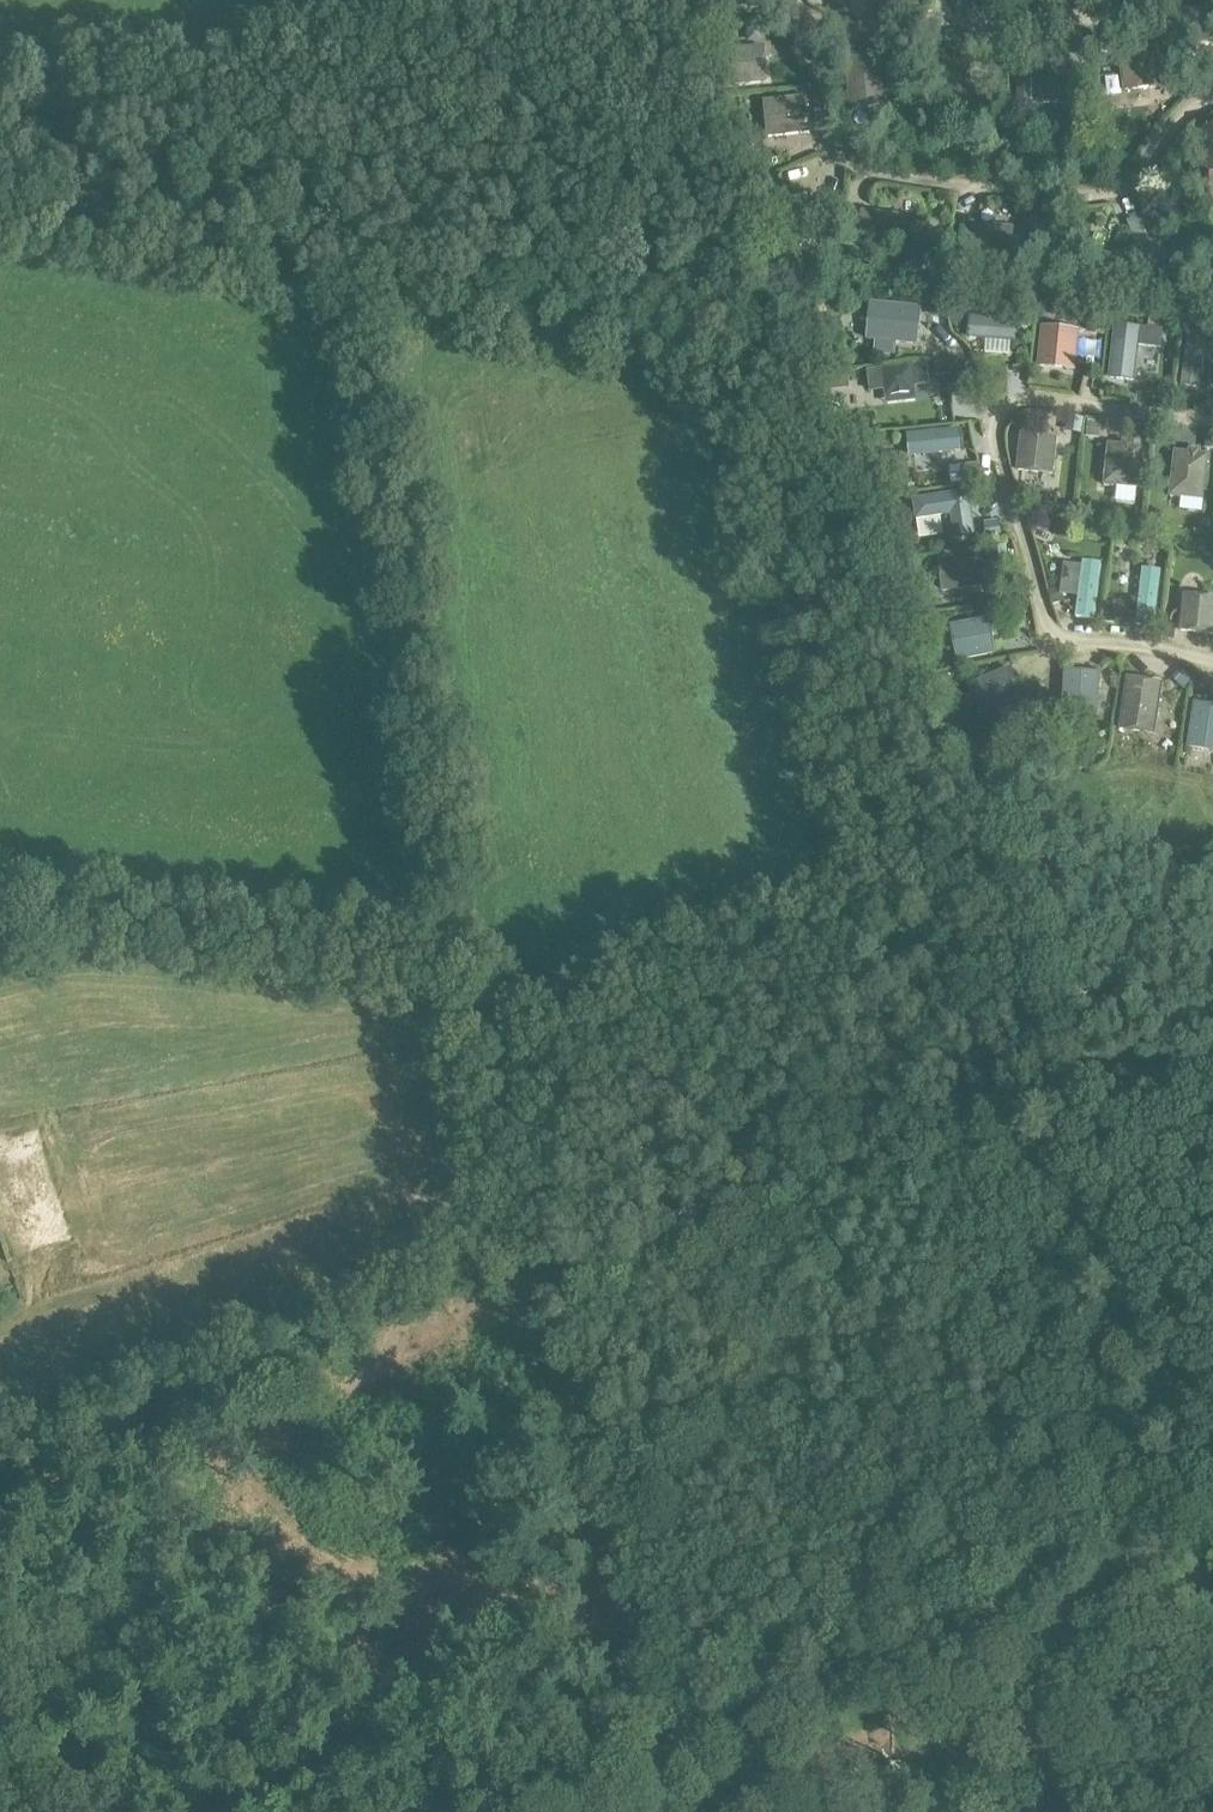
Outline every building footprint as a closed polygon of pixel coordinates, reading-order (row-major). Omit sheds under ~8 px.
[(1151,34),(1115,38),(1122,90),(1157,85),(1151,34)] [(764,46),(715,50),(718,86),(766,82),(764,46)] [(1069,50),(1032,51),(1032,102),(1069,101),(1069,50)] [(881,51),(844,54),(850,109),(886,106),(881,51)] [(806,98),(762,101),(765,137),(809,133),(806,98)] [(962,256),(1007,262),(1012,226),(968,220),(962,256)] [(918,308),(866,302),(862,338),(914,344),(918,308)] [(971,341),(988,342),(1011,344),(1019,345),(1020,324),(1012,324),(1012,313),(985,311),(985,321),(972,320),(971,341)] [(1091,318),(1090,334),(1106,336),(1107,320),(1091,318)] [(1161,332),(1114,327),(1108,377),(1134,380),(1138,346),(1159,348),(1161,332)] [(1077,331),(1043,328),(1039,371),(1073,374),(1077,331)] [(1189,337),(1182,388),(1202,390),(1208,340),(1189,337)] [(1004,352),(1005,375),(1015,375),(1015,352),(1004,352)] [(926,364),(866,371),(868,391),(883,390),(885,405),(916,402),(914,386),(928,384),(926,364)] [(958,429),(910,434),(911,454),(960,450),(958,429)] [(1055,437),(1019,433),(1015,470),(1050,474),(1055,437)] [(1140,447),(1106,443),(1101,484),(1135,488),(1140,447)] [(1201,500),(1206,455),(1173,451),(1167,496),(1201,500)] [(979,464),(961,466),(962,481),(980,479),(979,464)] [(976,535),(970,492),(914,500),(917,520),(952,514),(956,538),(976,535)] [(975,554),(938,558),(941,591),(979,586),(975,554)] [(1080,596),(1077,617),(1095,619),(1102,563),(1084,561),(1083,565),(1080,596)] [(1143,568),(1136,625),(1155,627),(1162,570),(1143,568)] [(1180,595),(1176,632),(1212,636),(1212,628),(1212,598),(1180,595)] [(984,618),(947,625),(954,660),(991,653),(984,618)] [(981,716),(1024,697),(1010,667),(968,686),(981,716)] [(1101,674),(1065,671),(1062,715),(1098,718),(1101,674)] [(1160,683),(1125,678),(1117,730),(1152,735),(1160,683)] [(1192,703),(1185,748),(1212,752),(1212,706),(1192,703)]
